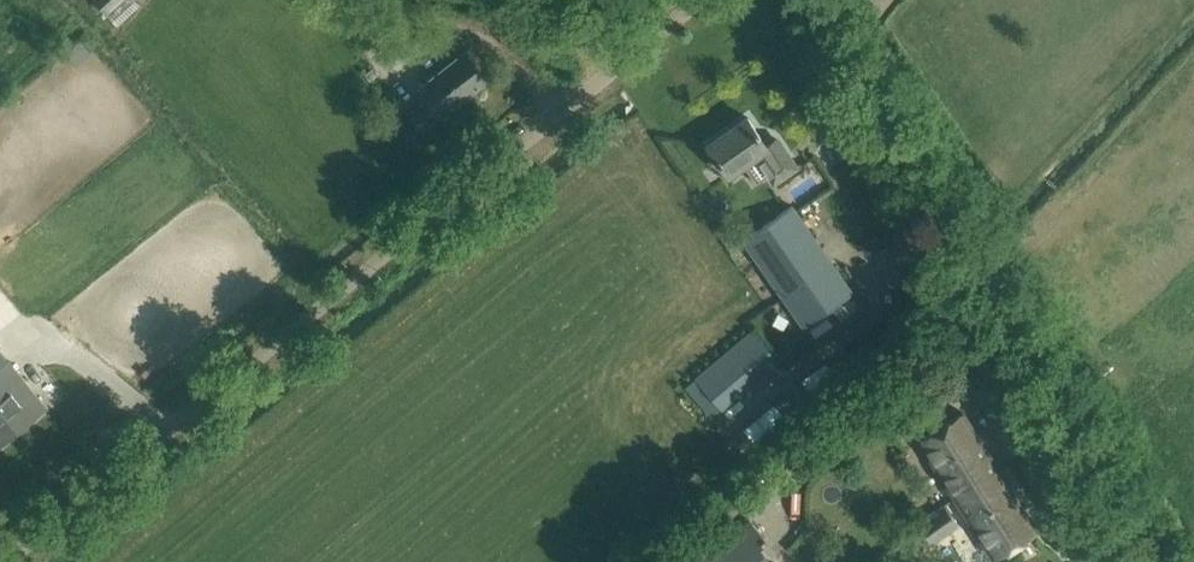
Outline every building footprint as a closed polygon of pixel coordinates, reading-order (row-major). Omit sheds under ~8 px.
[(110,14),(125,0),(97,0),(110,14)] [(410,115),(397,125),(407,137),(420,127),(422,131),(443,115),(444,116),(489,80),(465,49),(419,86),(427,96),(422,100),(425,103),(420,106),(418,103),(407,112),(410,115)] [(756,155),(774,182),(796,167),(777,139),(767,146),(747,117),(708,145),(728,174),(756,155)] [(772,219),(744,239),(785,298),(804,326),(852,293),(791,206),(772,219)] [(753,326),(683,387),(710,419),(780,358),(753,326)] [(46,408),(0,351),(0,444),(46,408)] [(999,470),(962,412),(917,440),(955,496),(957,498),(999,470)] [(1037,530),(999,470),(957,498),(955,496),(917,523),(932,545),(960,525),(957,521),(968,515),(994,556),(1037,530)] [(747,518),(695,561),(773,561),(760,547),(766,542),(747,518)]
